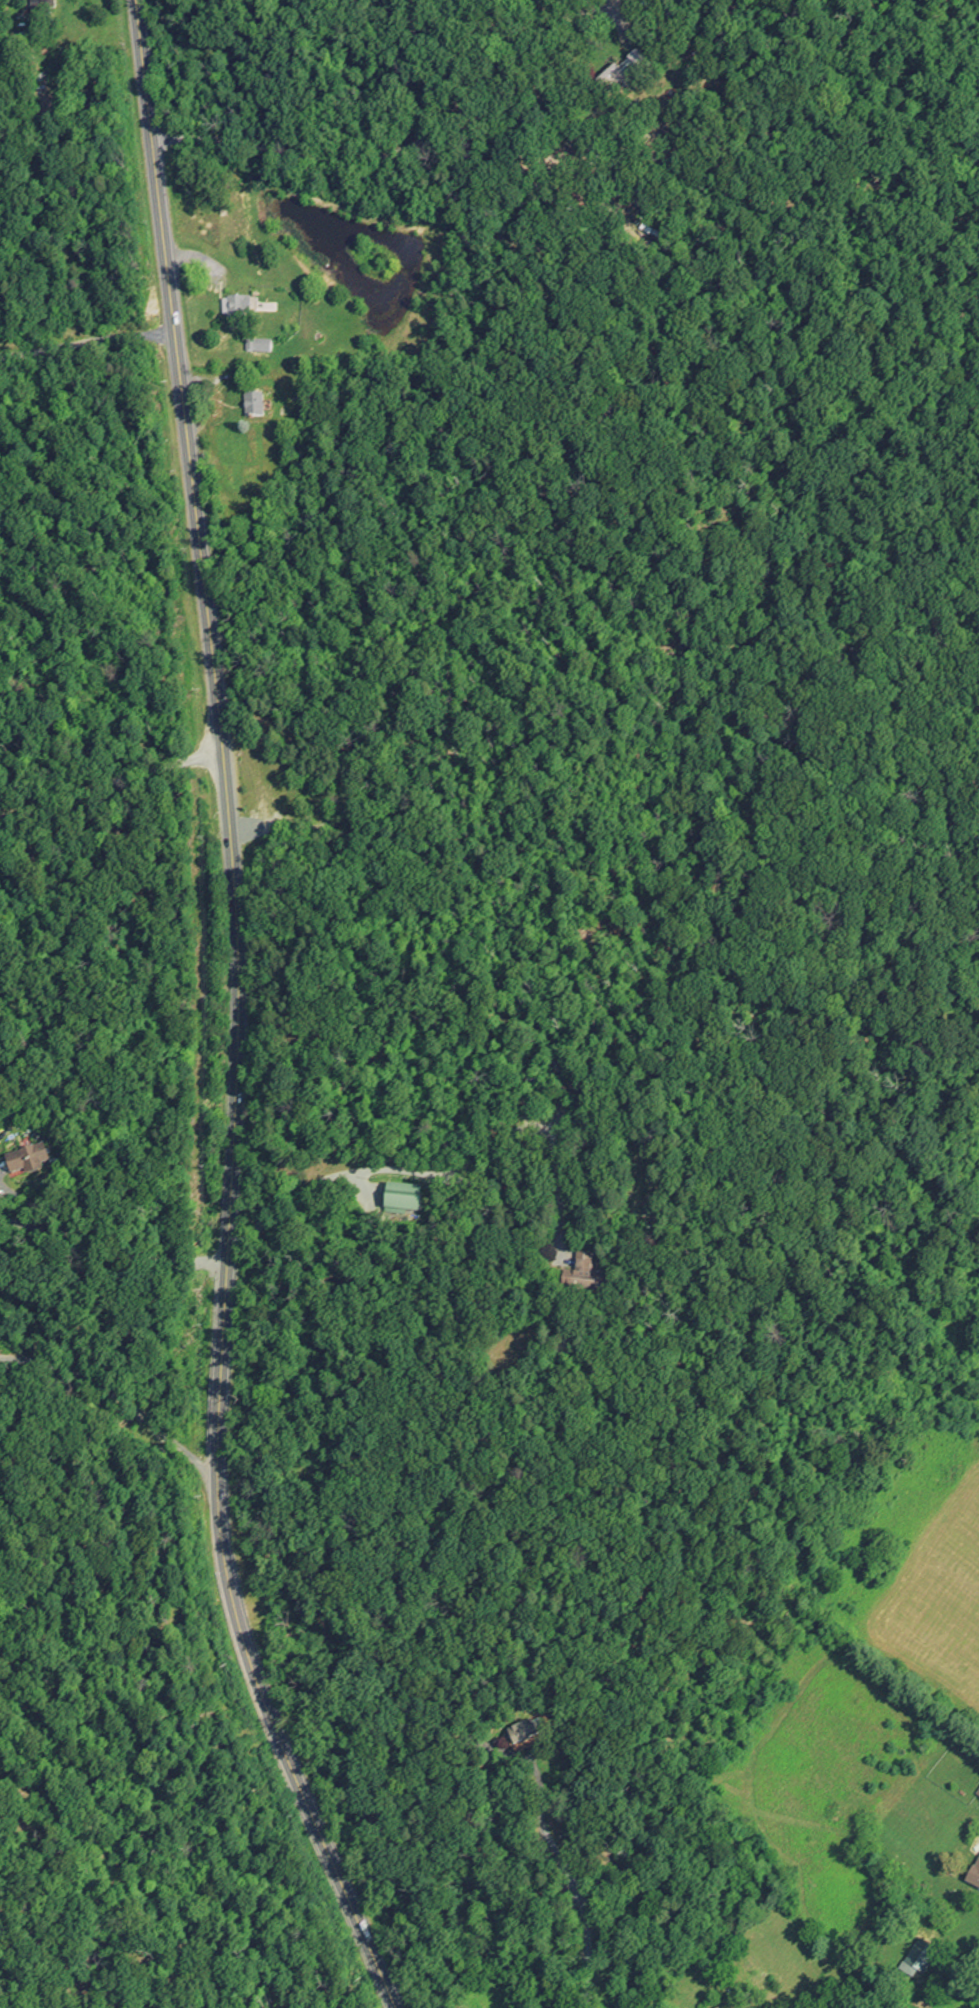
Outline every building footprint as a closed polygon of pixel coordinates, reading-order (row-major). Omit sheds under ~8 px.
[(54,22),(56,0),(39,0),(37,21),(54,22)] [(240,324),(259,324),(259,297),(231,297),(231,316),(240,316),(240,324)] [(253,418),(273,418),(273,394),(253,394),(253,418)] [(13,1155),(18,1181),(50,1175),(48,1165),(59,1162),(56,1147),(13,1155)] [(396,1214),(432,1214),(432,1186),(396,1186),(396,1214)] [(583,1287),(599,1287),(599,1255),(583,1255),(583,1287)] [(948,1954),(929,1937),(912,1956),(931,1973),(948,1954)]
